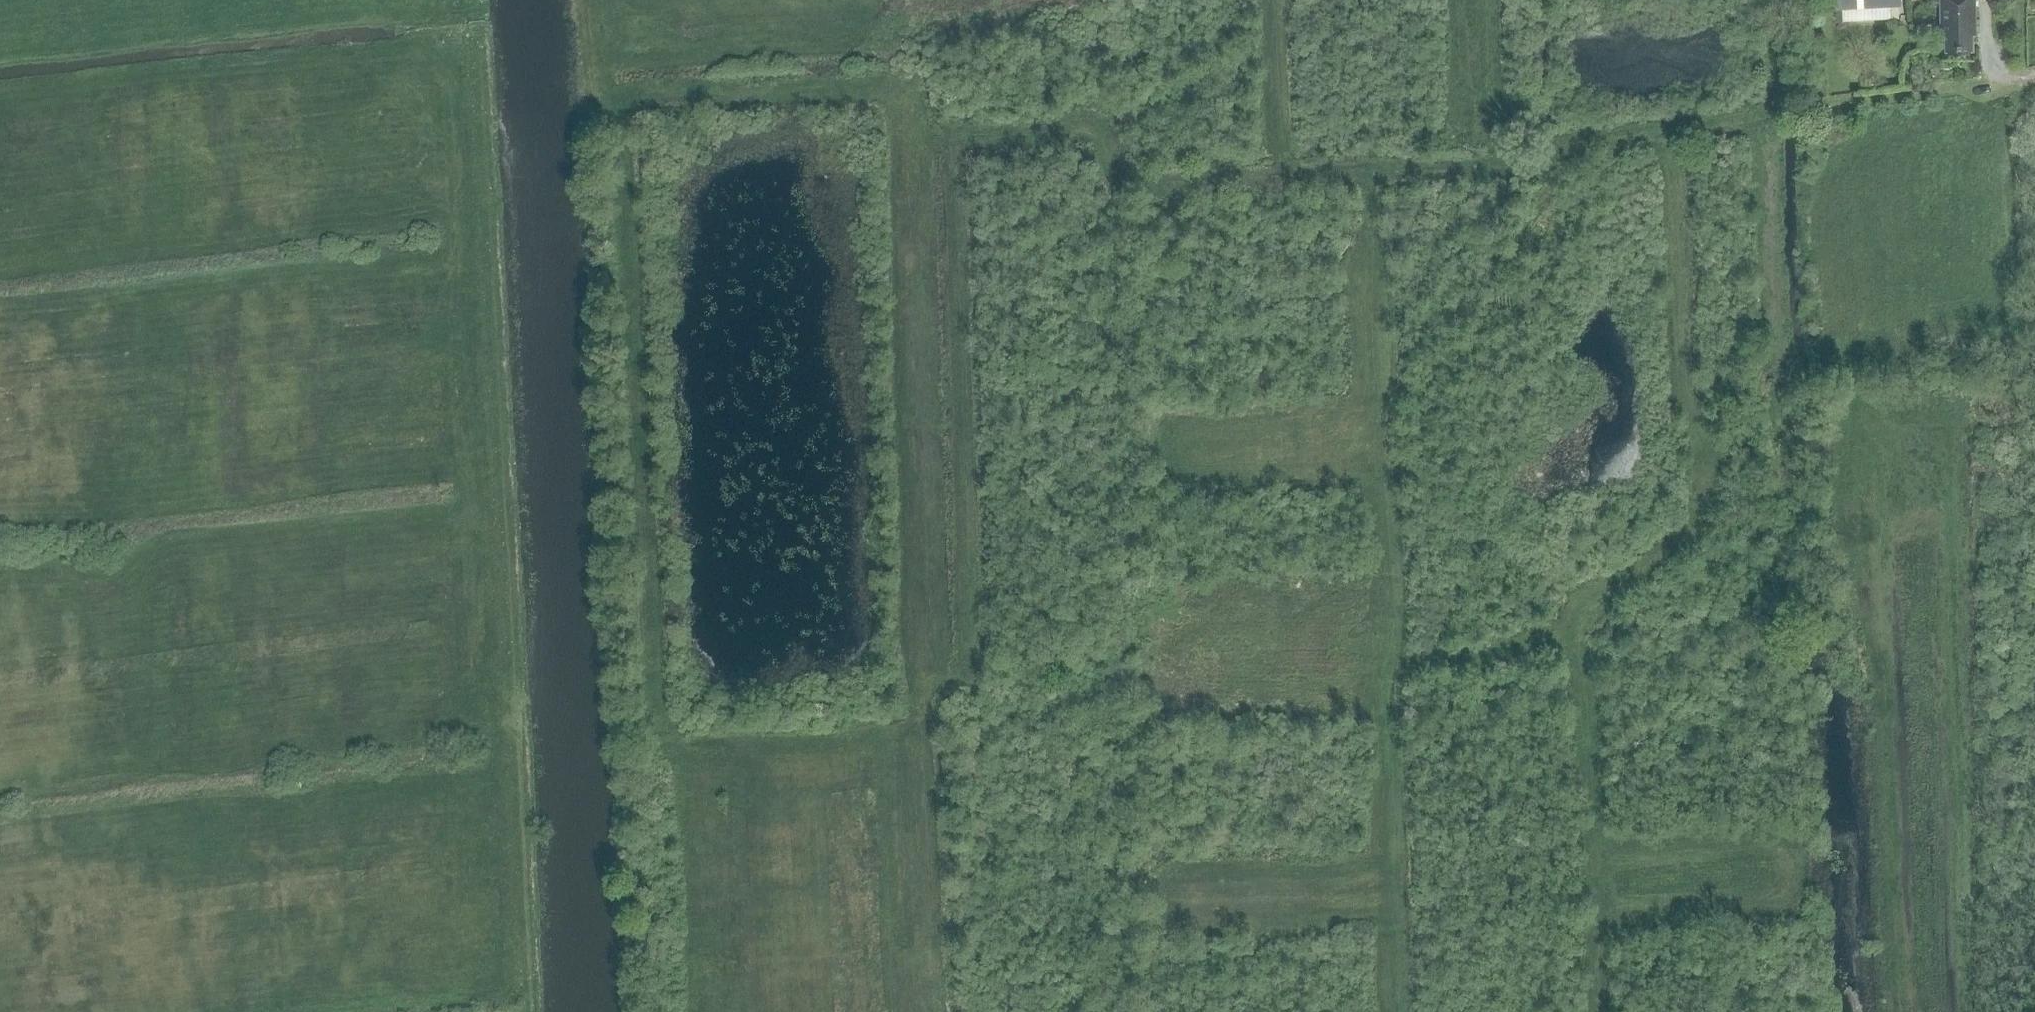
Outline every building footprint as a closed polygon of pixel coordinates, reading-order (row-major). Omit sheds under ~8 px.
[(1901,0),(1835,0),(1835,11),(1841,11),(1841,22),(1891,19),(1891,8),(1901,7),(1901,0)] [(1941,37),(1945,37),(1945,53),(1971,53),(1971,37),(1975,37),(1974,0),(1940,0),(1941,37)]
